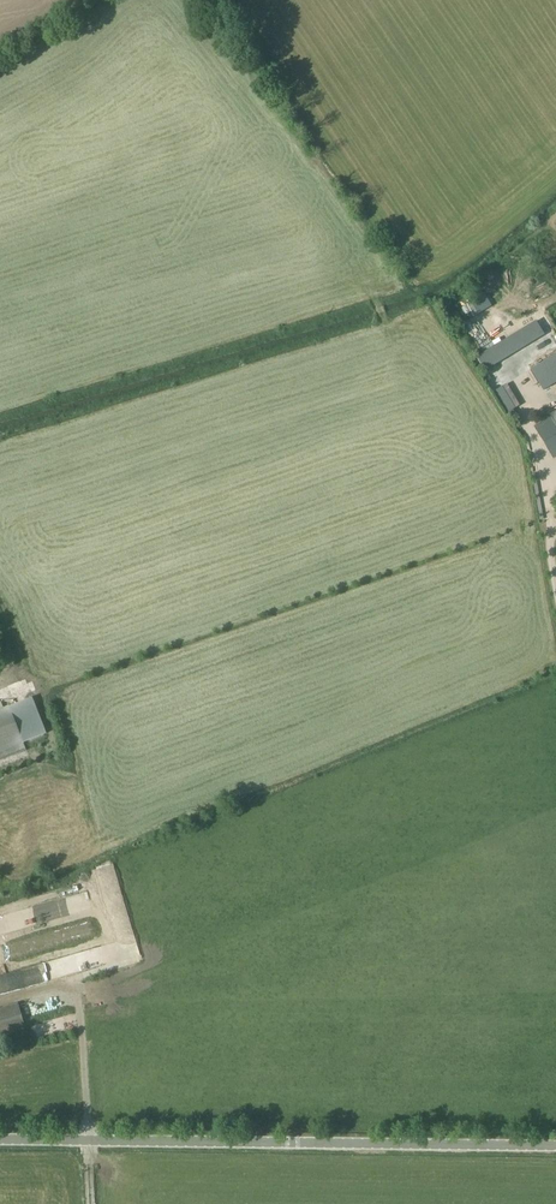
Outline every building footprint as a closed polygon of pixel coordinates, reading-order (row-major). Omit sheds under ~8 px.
[(553,459),(555,457),(555,413),(534,427),(553,459)] [(25,751),(22,743),(46,734),(32,699),(0,711),(0,761),(25,751)] [(31,909),(35,918),(44,914),(39,905),(31,909)] [(43,968),(44,977),(63,976),(63,960),(49,961),(50,968),(43,968)] [(37,964),(8,972),(12,986),(40,978),(37,964)] [(24,1030),(25,1030),(18,1003),(0,1008),(0,1037),(24,1030)]
